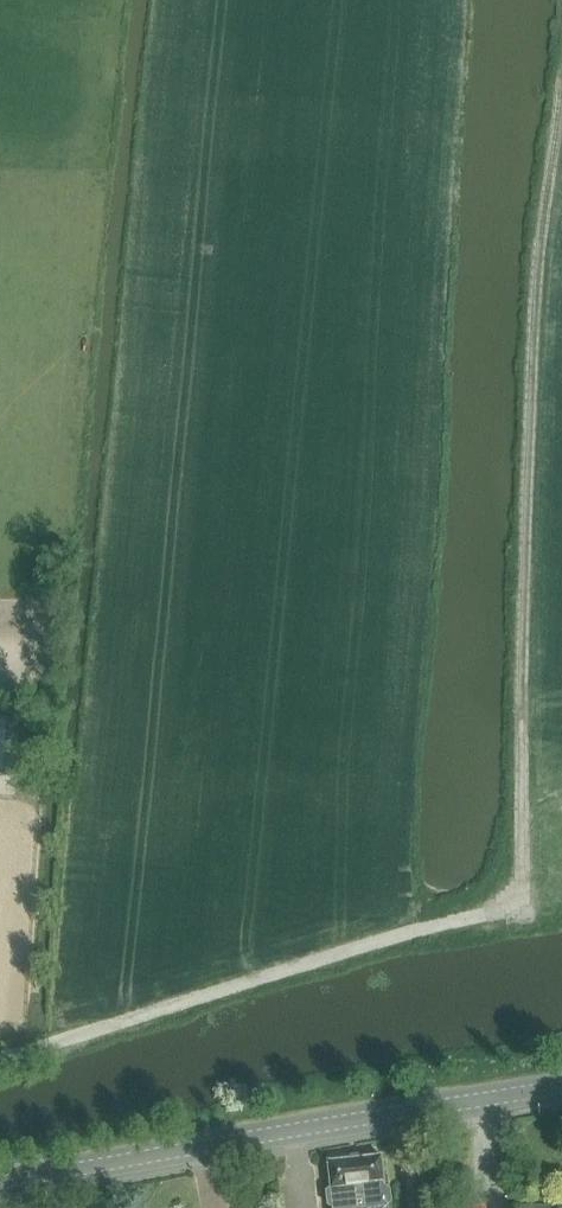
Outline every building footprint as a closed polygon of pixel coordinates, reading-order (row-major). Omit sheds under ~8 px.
[(17,775),(20,718),(0,717),(0,774),(17,775)] [(392,1201),(391,1191),(385,1189),(381,1157),(329,1163),(333,1195),(329,1198),(330,1207),(388,1207),(392,1201)] [(534,1207),(557,1207),(557,1191),(534,1192),(534,1207)]
